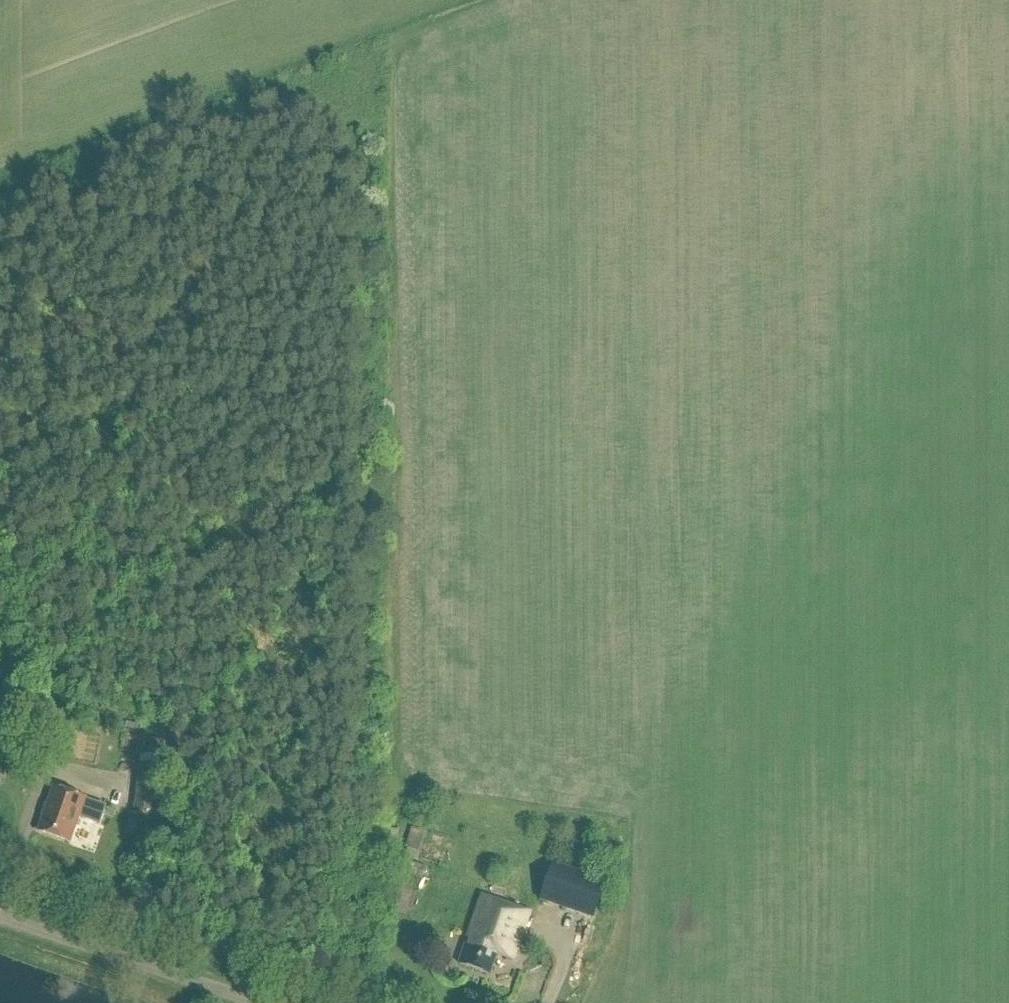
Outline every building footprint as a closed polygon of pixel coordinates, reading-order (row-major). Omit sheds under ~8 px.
[(156,813),(161,767),(140,765),(135,811),(156,813)] [(71,842),(85,801),(57,791),(43,832),(71,842)] [(595,921),(608,883),(554,864),(541,902),(595,921)] [(517,962),(533,914),(484,898),(461,965),(493,975),(499,958),(517,962)]
